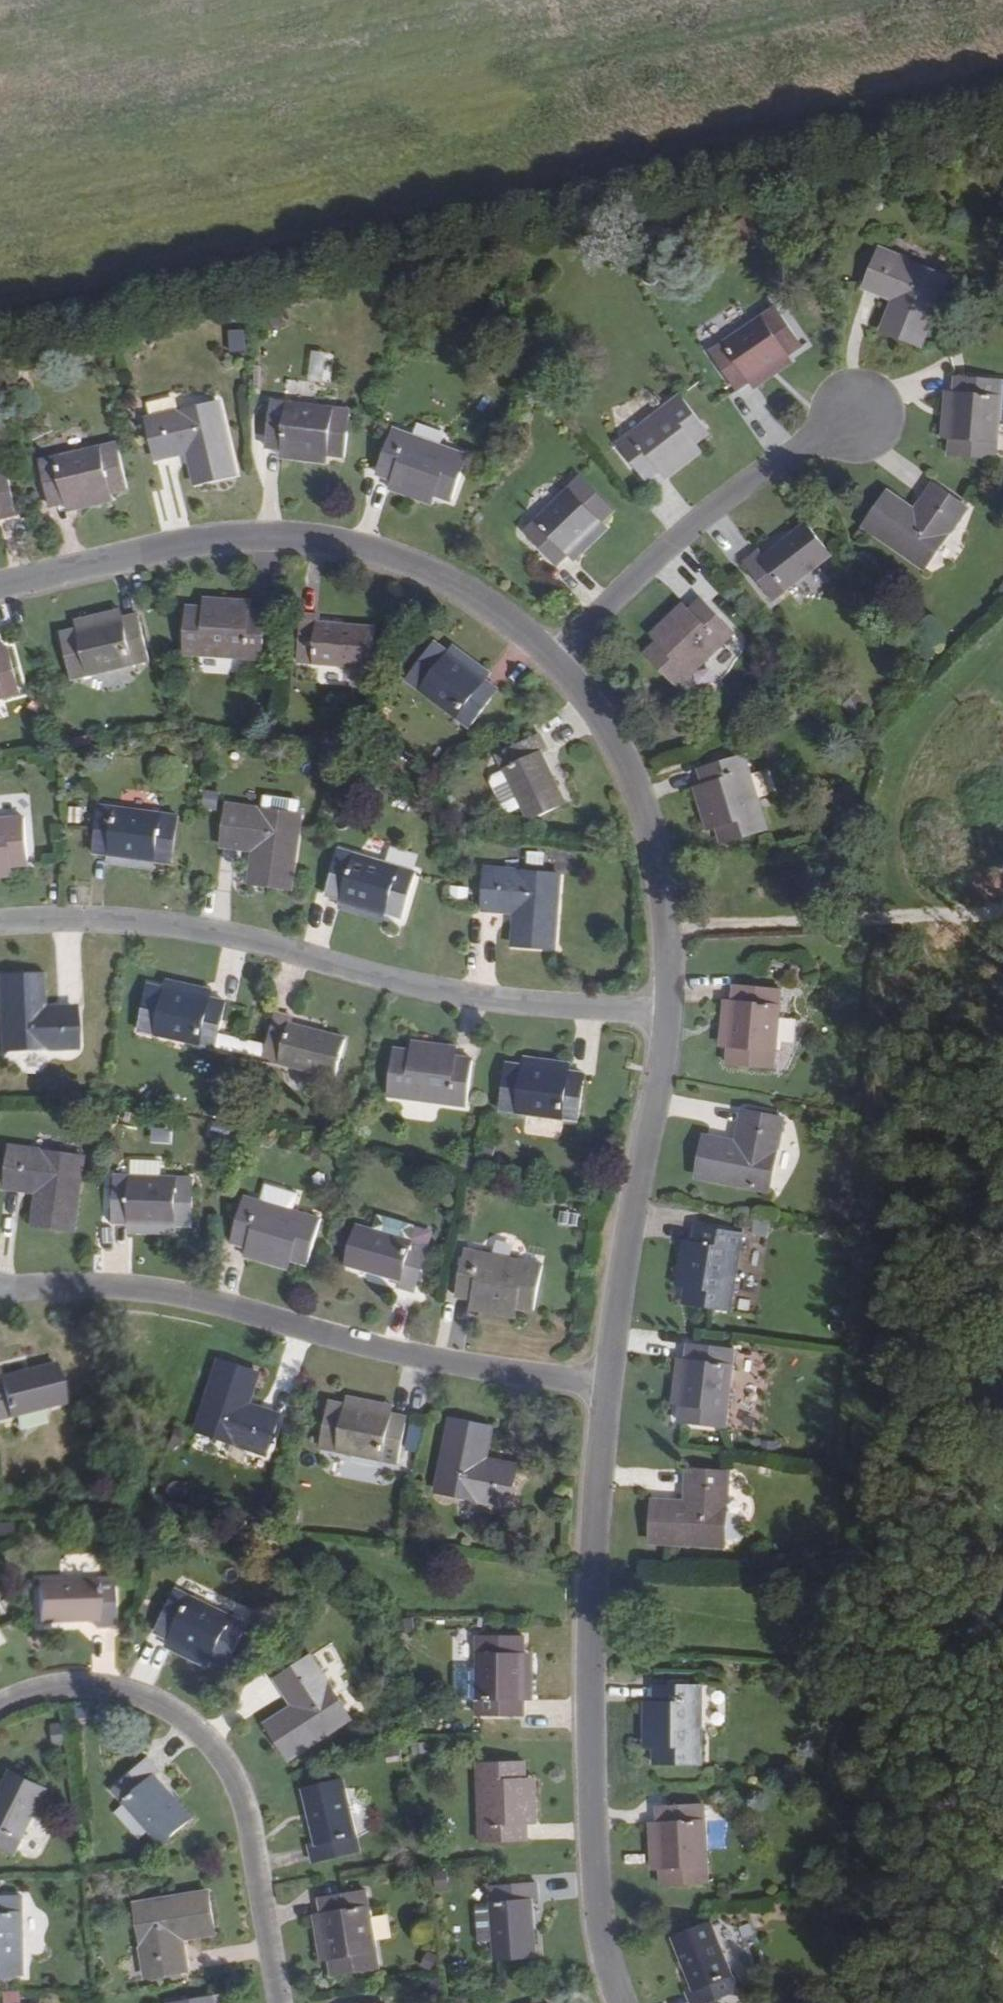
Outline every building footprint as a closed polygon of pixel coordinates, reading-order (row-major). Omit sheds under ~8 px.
[(865,289),(893,301),(882,330),(922,346),(949,278),(881,249),(865,289)] [(710,353),(738,391),(750,382),(790,356),(803,346),(777,307),(710,353)] [(246,327),(230,329),(233,353),(249,350),(246,327)] [(756,391),(795,364),(790,356),(750,382),(756,391)] [(954,376),(953,391),(950,439),(949,456),(996,460),(1002,380),(1002,379),(954,376)] [(944,390),(941,438),(950,439),(953,391),(944,390)] [(647,482),(661,471),(698,443),(711,433),(682,395),(618,444),(647,482)] [(272,401),(266,446),(281,448),(328,454),(345,456),(351,410),(272,401)] [(220,403),(148,419),(157,460),(187,452),(195,484),(237,474),(220,403)] [(469,456),(393,430),(376,475),(393,480),(436,495),(453,502),(469,456)] [(39,461),(51,507),(66,504),(112,492),(129,488),(119,442),(39,461)] [(668,480),(704,452),(698,443),(661,471),(668,480)] [(280,458),(327,464),(328,454),(281,448),(280,458)] [(0,469),(0,519),(18,516),(7,468),(0,469)] [(615,510),(582,476),(525,533),(558,567),(568,556),(602,522),(615,510)] [(388,491),(432,506),(436,495),(393,480),(388,491)] [(916,510),(889,492),(864,528),(925,570),(968,507),(933,483),(916,510)] [(68,514),(115,502),(112,492),(66,504),(68,514)] [(575,564),(610,530),(602,522),(568,556),(575,564)] [(763,557),(758,551),(741,564),(771,602),(832,554),(808,522),(763,557)] [(250,599),(204,597),(204,608),(249,611),(250,599)] [(736,633),(702,598),(689,610),(656,643),(643,655),(678,689),(736,633)] [(681,603),(649,635),(656,643),(689,610),(681,603)] [(264,660),(267,612),(249,611),(204,608),(186,607),(184,654),(264,660)] [(122,608),(75,620),(78,630),(124,619),(122,608)] [(321,615),(301,614),(298,661),(373,669),(377,628),(320,622),(321,615)] [(150,661),(138,615),(124,619),(78,630),(61,634),(73,679),(150,661)] [(917,652),(927,661),(937,649),(926,640),(917,652)] [(470,727),(500,690),(486,679),(449,652),(435,642),(407,678),(470,727)] [(455,644),(449,652),(486,679),(491,672),(455,644)] [(0,650),(0,699),(21,693),(10,648),(0,650)] [(540,734),(498,755),(506,772),(523,807),(531,821),(566,804),(542,754),(548,751),(540,734)] [(746,755),(700,769),(704,785),(718,830),(722,845),(768,832),(746,755)] [(513,812),(523,807),(506,772),(496,778),(493,784),(506,810),(513,812)] [(694,787),(707,833),(718,830),(704,785),(694,787)] [(179,816),(100,806),(94,852),(109,854),(156,860),(173,863),(179,816)] [(302,816),(228,806),(223,847),(253,851),(250,884),(293,889),(302,816)] [(0,819),(0,867),(12,866),(28,865),(24,817),(0,819)] [(418,873),(340,850),(327,895),(343,900),(387,913),(404,918),(418,873)] [(154,870),(156,860),(109,854),(108,864),(154,870)] [(12,877),(12,866),(0,867),(0,878),(12,877)] [(561,876),(487,869),(484,911),(516,913),(513,946),(556,949),(561,876)] [(339,910),(384,923),(387,913),(343,900),(339,910)] [(0,978),(0,1032),(1,1052),(76,1050),(74,1007),(43,1009),(42,977),(0,978)] [(215,989),(168,979),(165,989),(212,999),(215,989)] [(782,989),(735,984),(734,1001),(730,1048),(728,1066),(775,1070),(782,989)] [(228,1003),(212,999),(165,989),(148,985),(139,1031),(218,1049),(228,1003)] [(723,999),(720,1048),(730,1048),(734,1001),(723,999)] [(295,1018),(276,1013),(264,1059),(337,1078),(347,1039),(293,1024),(295,1018)] [(784,1017),(783,1042),(799,1042),(799,1018),(784,1017)] [(459,1046),(412,1040),(411,1052),(457,1058),(459,1046)] [(475,1060),(457,1058),(411,1052),(395,1049),(388,1096),(468,1107),(475,1060)] [(525,1056),(524,1067),(571,1073),(573,1062),(525,1056)] [(580,1122),(586,1075),(571,1073),(524,1067),(506,1064),(500,1109),(580,1122)] [(737,1142),(705,1136),(697,1178),(771,1193),(785,1119),(743,1111),(737,1142)] [(85,1158),(11,1148),(6,1189),(36,1193),(33,1226),(76,1231),(85,1158)] [(131,1162),(131,1178),(160,1179),(161,1163),(131,1162)] [(131,1178),(114,1177),(113,1224),(129,1224),(176,1227),(193,1227),(196,1180),(160,1179),(131,1178)] [(297,1195),(265,1186),(260,1202),(292,1211),(297,1195)] [(245,1198),(231,1243),(246,1248),(292,1261),(308,1266),(322,1220),(292,1211),(260,1202),(245,1198)] [(128,1234),(176,1236),(176,1227),(129,1224),(128,1234)] [(430,1246),(356,1225),(345,1265),(400,1280),(398,1287),(416,1293),(430,1246)] [(744,1233),(696,1225),(694,1242),(686,1288),(683,1306),(731,1314),(732,1310),(742,1246),(744,1233)] [(683,1240),(675,1287),(686,1288),(694,1242),(683,1240)] [(289,1271),(292,1261),(246,1248),(243,1258),(289,1271)] [(545,1265),(465,1249),(455,1297),(472,1301),(518,1310),(535,1313),(545,1265)] [(470,1312),(516,1320),(518,1310),(472,1301),(470,1312)] [(689,1343),(688,1358),(681,1407),(680,1421),(727,1428),(736,1350),(689,1343)] [(671,1405),(681,1407),(688,1358),(678,1357),(671,1405)] [(260,1373),(218,1360),(197,1430),(238,1443),(239,1446),(267,1455),(281,1415),(250,1404),(260,1373)] [(64,1404),(55,1364),(0,1377),(0,1420),(64,1404)] [(347,1394),(345,1406),(393,1415),(395,1405),(347,1394)] [(397,1465),(406,1417),(393,1415),(345,1406),(330,1402),(322,1449),(397,1465)] [(493,1428),(451,1419),(437,1492),(481,1501),(481,1502),(511,1508),(518,1466),(488,1459),(493,1428)] [(412,1423),(407,1448),(421,1451),(426,1426),(412,1423)] [(204,1434),(199,1448),(223,1457),(228,1444),(204,1434)] [(654,1501),(651,1543),(725,1546),(728,1504),(729,1504),(731,1472),(688,1470),(686,1502),(654,1501)] [(13,1528),(0,1528),(0,1536),(14,1535),(13,1528)] [(113,1628),(112,1581),(38,1582),(39,1623),(95,1622),(96,1628),(113,1628)] [(177,1590),(156,1631),(168,1637),(212,1660),(227,1666),(247,1625),(177,1590)] [(525,1716),(525,1702),(526,1652),(526,1637),(478,1636),(478,1715),(525,1716)] [(208,1669),(212,1660),(168,1637),(164,1648),(208,1669)] [(464,1666),(477,1666),(477,1638),(464,1639),(464,1666)] [(535,1701),(536,1653),(526,1652),(525,1702),(535,1701)] [(267,1724),(291,1760),(351,1719),(328,1682),(329,1682),(312,1656),(277,1679),(294,1707),(267,1724)] [(477,1699),(478,1668),(460,1667),(459,1699),(477,1699)] [(703,1687),(656,1687),(656,1701),(656,1750),(655,1765),(703,1764),(703,1687)] [(643,1701),(642,1749),(656,1750),(656,1701),(643,1701)] [(160,1772),(149,1760),(113,1791),(161,1844),(191,1818),(155,1777),(160,1772)] [(481,1842),(528,1841),(527,1825),(526,1778),(526,1763),(479,1765),(481,1842)] [(15,1856),(48,1791),(10,1771),(0,1791),(0,1848),(15,1856)] [(539,1824),(538,1777),(526,1778),(527,1825),(539,1824)] [(313,1864),(359,1853),(343,1781),(304,1790),(316,1845),(309,1846),(313,1864)] [(706,1806),(658,1808),(659,1822),(661,1871),(662,1885),(709,1883),(706,1806)] [(649,1823),(651,1871),(661,1871),(659,1822),(649,1823)] [(164,1876),(163,1867),(154,1868),(155,1877),(164,1876)] [(539,1902),(538,1885),(491,1888),(492,1908),(495,1944),(496,1960),(537,1957),(534,1902),(539,1902)] [(216,1935),(209,1891),(136,1903),(143,1946),(142,1947),(147,1978),(189,1971),(184,1940),(216,1935)] [(320,1899),(322,1914),(329,1961),(332,1976),(379,1969),(367,1892),(320,1899)] [(24,1975),(23,1898),(0,1898),(0,1976),(24,1975)] [(480,1945),(495,1944),(492,1908),(482,1908),(482,1907),(477,1907),(475,1909),(476,1917),(478,1917),(479,1935),(477,1935),(478,1943),(480,1945)] [(313,1915),(320,1962),(329,1961),(322,1914),(313,1915)] [(692,2002),(712,2002),(739,1992),(713,1923),(673,1938),(693,1990),(688,1993),(692,2002)]
